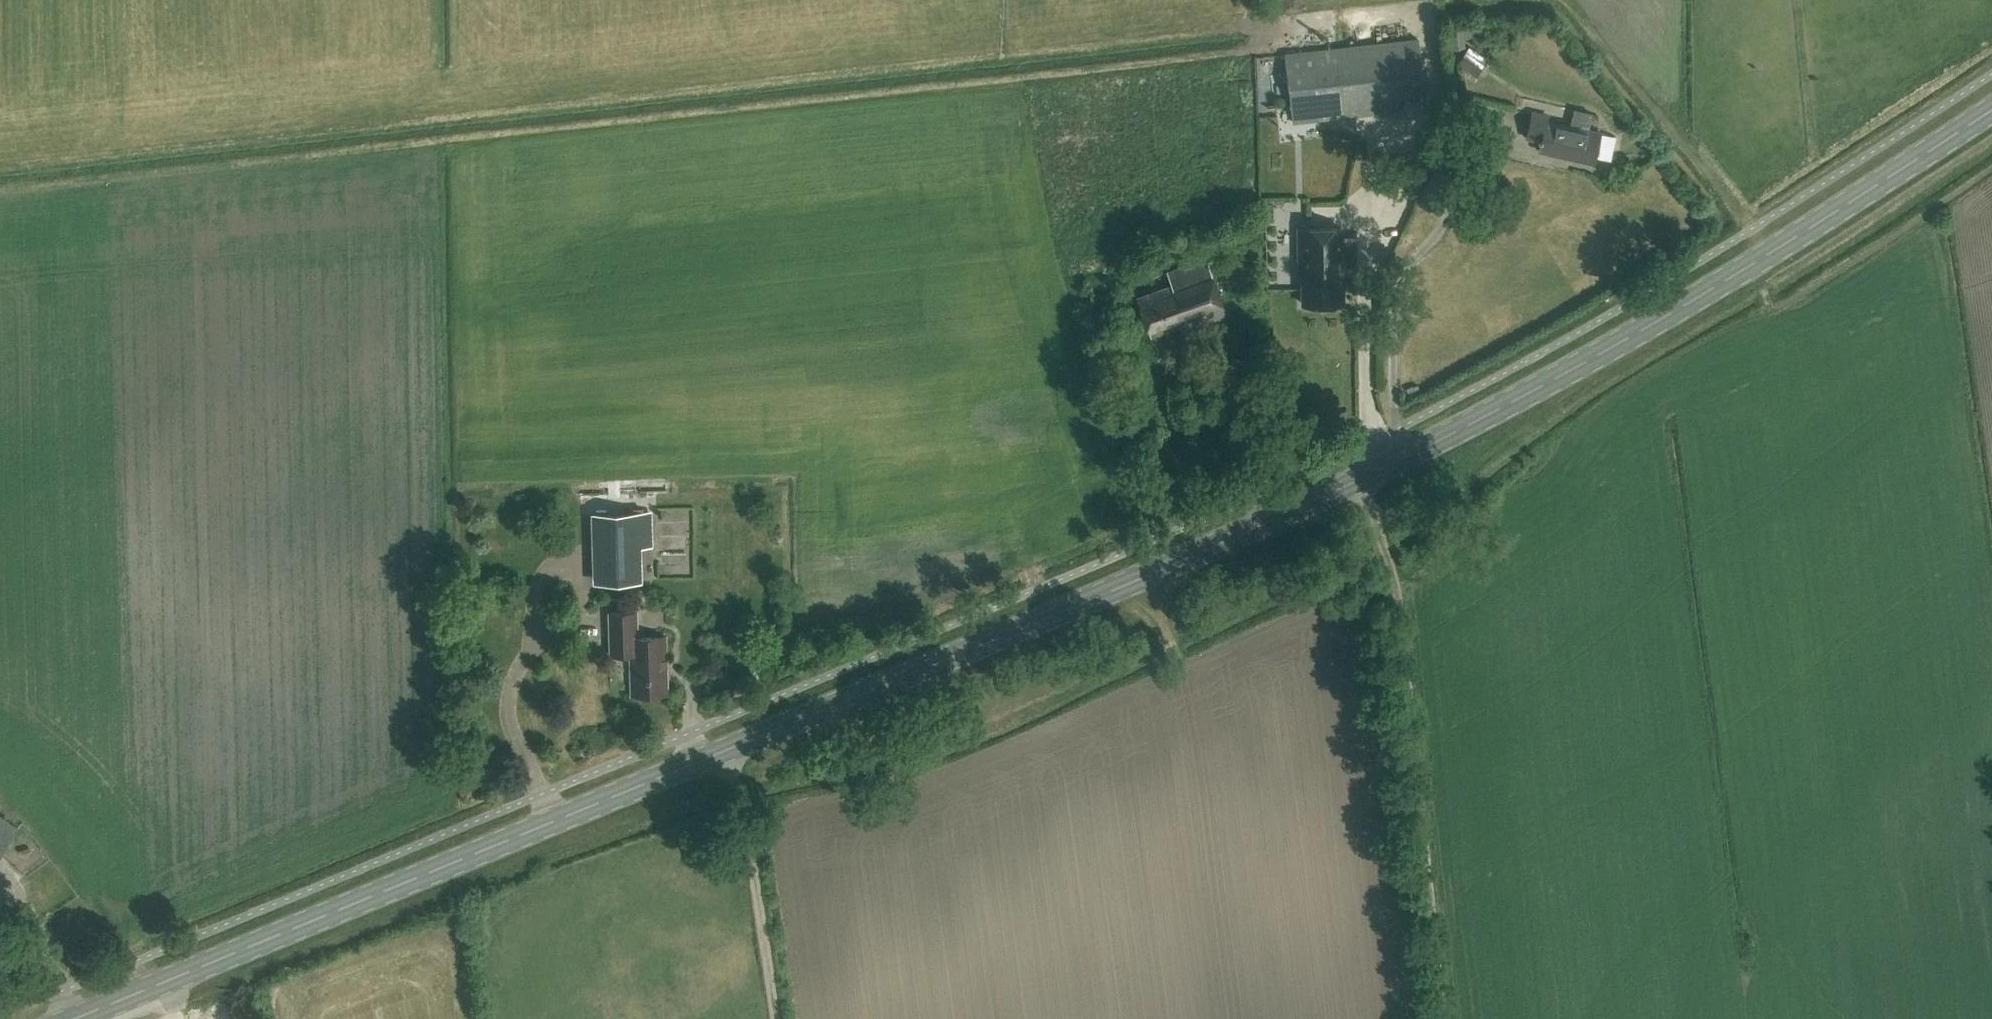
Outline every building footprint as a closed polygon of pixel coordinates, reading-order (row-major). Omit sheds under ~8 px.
[(1426,107),(1418,39),(1285,54),(1293,122),(1426,107)] [(1487,59),(1469,47),(1457,65),(1475,77),(1487,59)] [(1591,114),(1574,110),(1571,127),(1547,121),(1548,116),(1532,113),(1526,138),(1541,141),(1539,151),(1593,163),(1600,133),(1587,130),(1591,114)] [(1602,135),(1604,161),(1619,160),(1617,134),(1602,135)] [(1343,304),(1342,272),(1345,272),(1345,243),(1342,243),(1341,228),(1310,228),(1310,247),(1300,247),(1300,272),(1303,272),(1304,304),(1343,304)] [(1230,325),(1206,258),(1166,273),(1171,286),(1137,298),(1151,336),(1181,325),(1187,340),(1230,325)] [(650,547),(649,513),(594,515),(596,581),(639,580),(638,547),(650,547)] [(637,638),(636,612),(609,612),(611,655),(630,654),(632,695),(668,694),(666,637),(637,638)] [(0,816),(0,856),(18,829),(0,816)] [(192,1013),(193,1018),(233,1018),(229,1003),(192,1013)]
